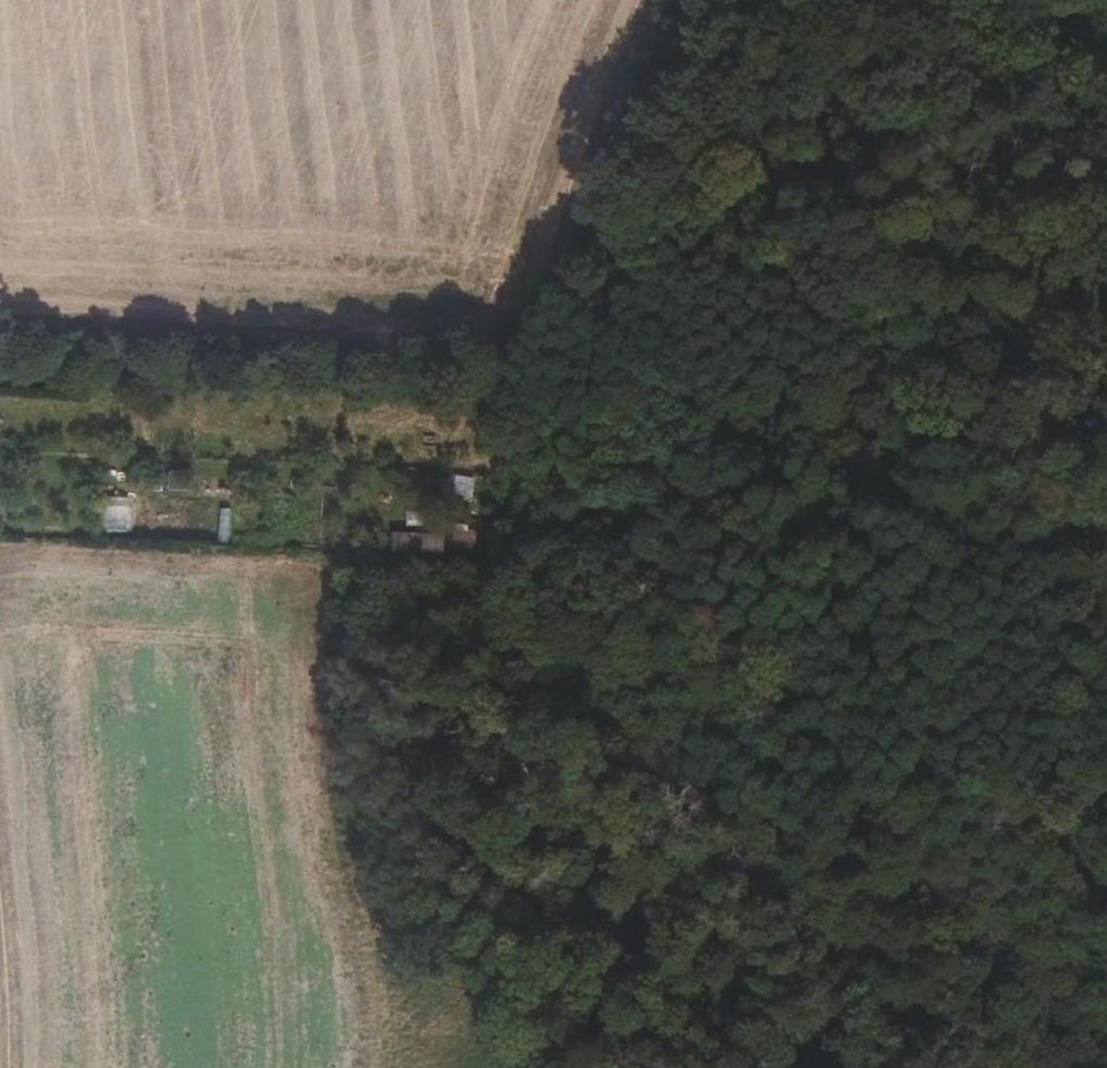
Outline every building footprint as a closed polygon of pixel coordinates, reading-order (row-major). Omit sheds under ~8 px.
[(104,531),(131,531),(132,505),(105,504),(104,531)] [(394,536),(394,559),(445,560),(446,537),(394,536)]
